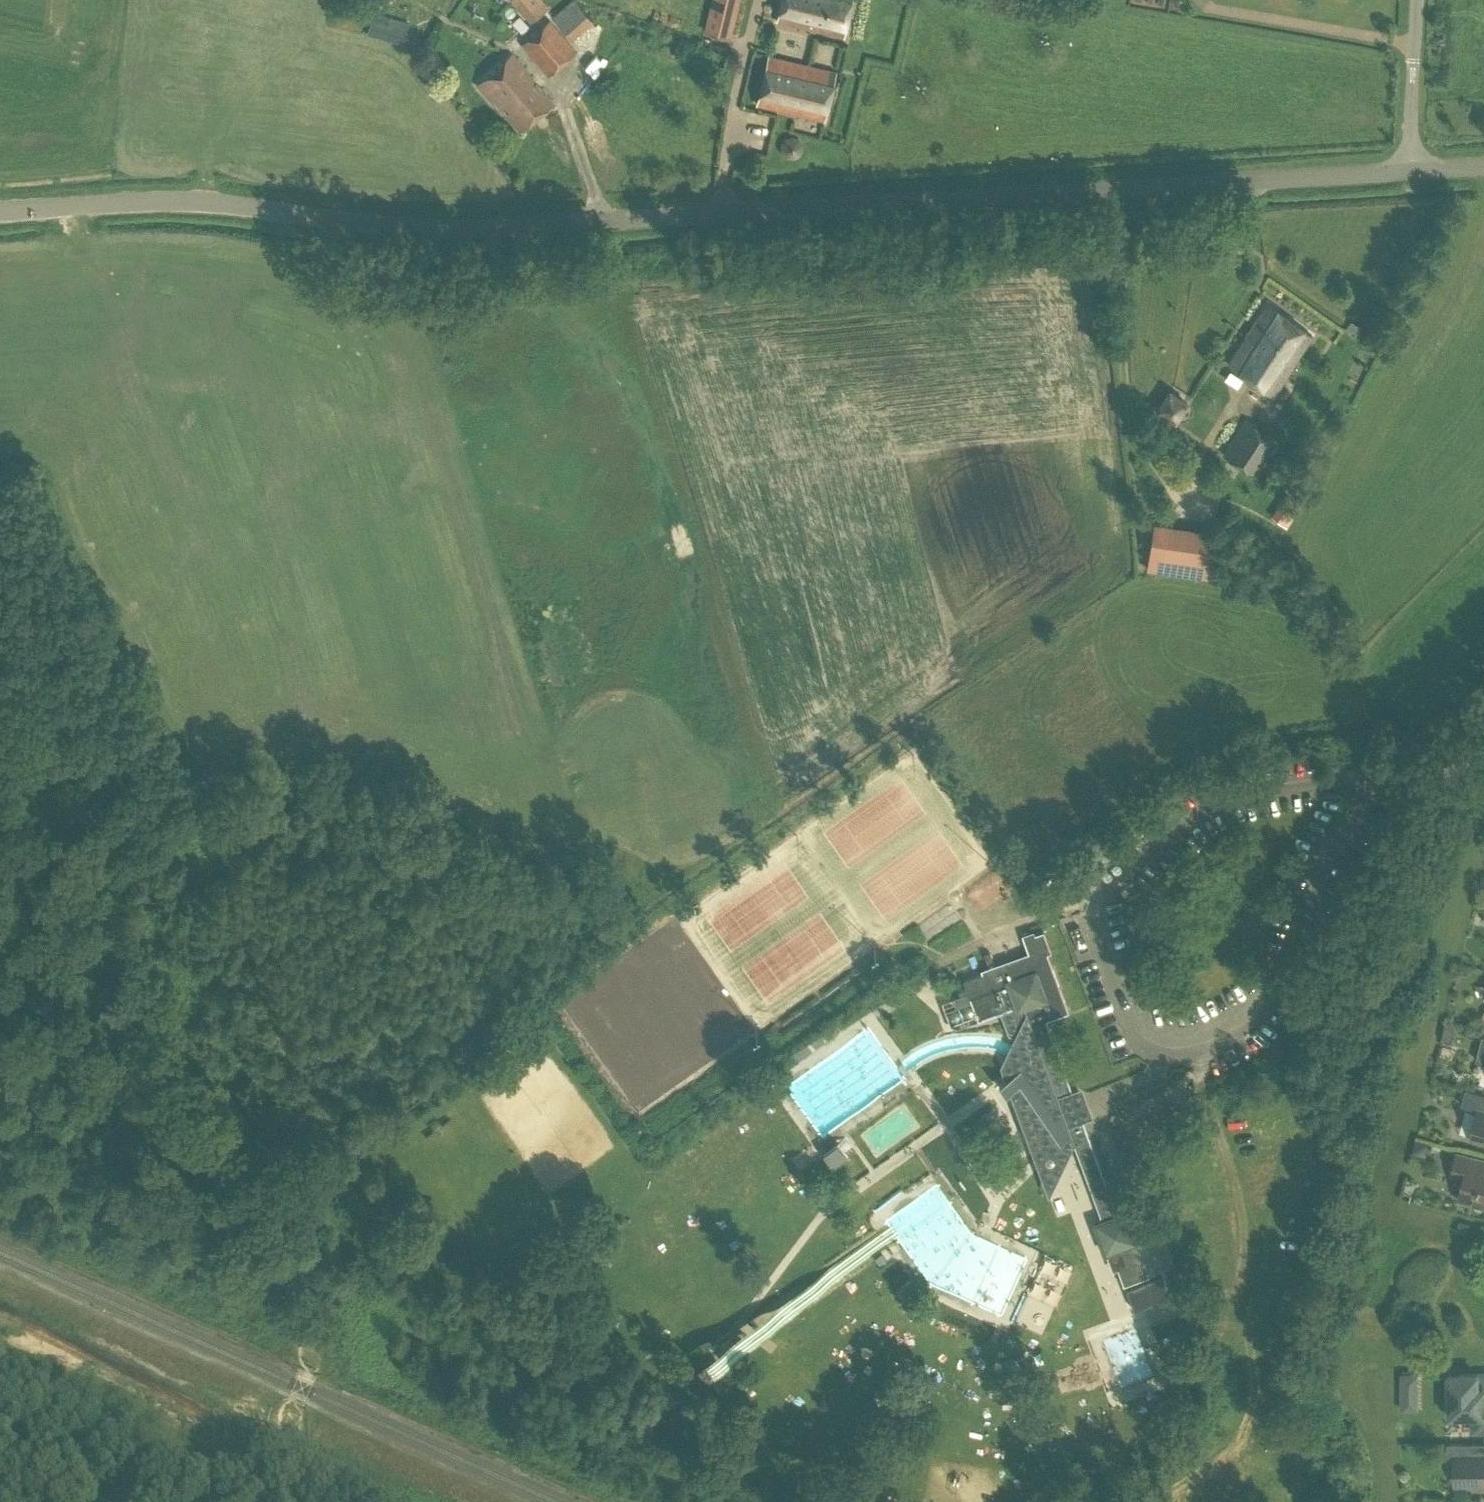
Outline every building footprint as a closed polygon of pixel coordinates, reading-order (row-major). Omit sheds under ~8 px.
[(549,7),(542,0),(512,0),(532,23),(549,7)] [(594,22),(576,0),(572,0),(553,16),(573,40),(594,22)] [(741,0),(711,0),(704,30),(732,37),(741,0)] [(851,0),(782,0),(777,21),(843,38),(851,0)] [(404,45),(410,23),(374,12),(368,33),(404,45)] [(548,75),(576,52),(550,20),(522,44),(548,75)] [(520,132),(553,103),(512,54),(477,85),(493,102),(494,101),(520,132)] [(824,120),(836,72),(769,56),(757,104),(824,120)] [(1273,396),(1312,335),(1268,303),(1228,364),(1273,396)] [(1351,321),(1345,331),(1355,337),(1361,327),(1351,321)] [(1160,409),(1181,423),(1195,402),(1174,387),(1160,409)] [(1254,475),(1277,440),(1246,418),(1222,455),(1254,475)] [(1288,528),(1298,513),(1303,506),(1285,495),(1271,516),(1288,528)] [(1212,579),(1219,531),(1154,522),(1146,570),(1212,579)] [(1070,863),(1072,861),(1079,856),(1074,850),(1065,857),(1070,863)] [(1031,1027),(1046,1021),(1046,1020),(1069,1012),(1047,953),(1051,952),(1043,931),(1034,934),(1033,930),(1022,934),(1029,952),(1006,960),(1008,964),(986,972),(964,980),(970,998),(992,990),(1008,984),(1012,994),(1022,991),(1028,1008),(1024,1009),(1031,1027)] [(1016,1012),(1024,1009),(1028,1008),(1022,991),(1012,994),(1008,984),(992,990),(970,998),(978,1020),(1000,1012),(1014,1007),(1016,1012)] [(1031,1027),(1024,1009),(1016,1012),(1014,1007),(1000,1012),(1011,1043),(1008,1050),(1006,1054),(1000,1066),(1003,1074),(1004,1076),(998,1084),(1005,1093),(1009,1091),(1048,1198),(1074,1145),(1101,1219),(1092,1222),(1105,1255),(1106,1255),(1112,1271),(1118,1269),(1124,1285),(1148,1276),(1176,1266),(1163,1230),(1135,1240),(1125,1212),(1117,1214),(1046,1021),(1031,1027)] [(1452,1042),(1455,1026),(1445,1024),(1442,1040),(1452,1042)] [(1466,1089),(1462,1105),(1478,1109),(1470,1139),(1483,1142),(1483,1094),(1466,1089)] [(1415,1139),(1411,1153),(1413,1154),(1426,1158),(1429,1144),(1417,1140),(1415,1139)] [(1483,1174),(1483,1161),(1457,1154),(1453,1167),(1466,1171),(1458,1199),(1469,1202),(1475,1207),(1482,1209),(1483,1206),(1483,1174)] [(1000,1236),(1005,1224),(993,1219),(987,1230),(1000,1236)] [(1162,1275),(1126,1289),(1128,1292),(1134,1310),(1170,1297),(1162,1275)] [(1449,1387),(1449,1415),(1473,1415),(1473,1431),(1483,1431),(1483,1373),(1458,1374),(1449,1374),(1449,1387)] [(1420,1396),(1420,1376),(1401,1376),(1401,1396),(1420,1396)] [(1462,1444),(1447,1444),(1448,1457),(1455,1456),(1455,1484),(1469,1483),(1469,1490),(1483,1490),(1483,1455),(1462,1455),(1462,1444)]
